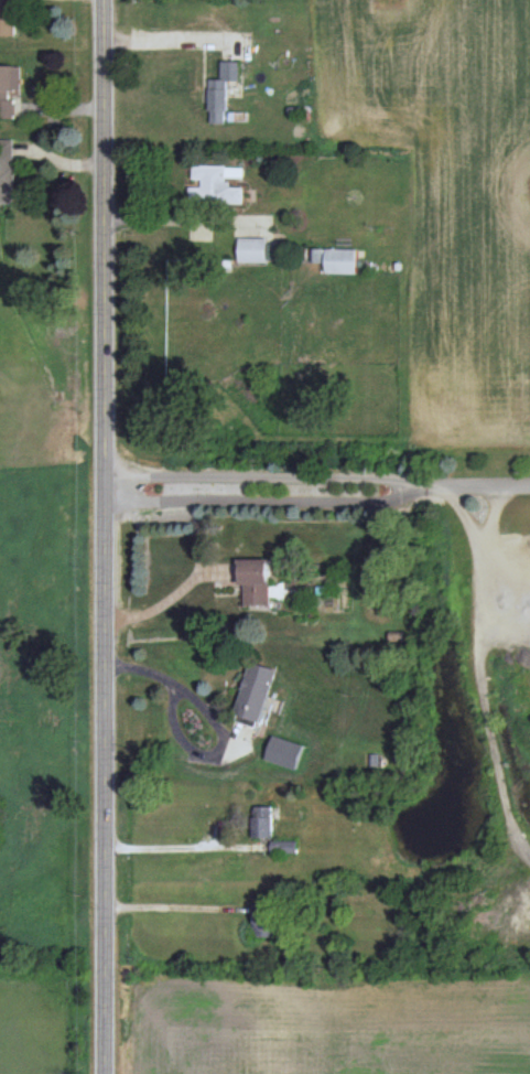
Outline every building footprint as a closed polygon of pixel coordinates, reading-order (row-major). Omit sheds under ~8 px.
[(15,0),(0,0),(0,35),(14,35),(15,0)] [(241,61),(222,61),(222,79),(211,78),(210,123),(227,123),(228,80),(241,80),(241,61)] [(0,65),(0,118),(15,118),(15,110),(20,110),(21,66),(0,65)] [(15,139),(0,139),(0,202),(13,202),(15,139)] [(245,202),(245,186),(229,186),(229,164),(193,164),(193,179),(203,179),(202,186),(191,186),(191,202),(245,202)] [(239,261),(267,262),(267,237),(239,237),(239,261)] [(356,273),(357,248),(326,248),(325,272),(356,273)] [(270,558),(240,559),(240,584),(245,584),(245,605),(270,604),(270,558)] [(276,667),(249,661),(237,713),(263,720),(276,667)] [(254,837),(273,837),(273,805),(254,806),(254,837)] [(272,840),(272,853),(298,852),(298,840),(272,840)] [(270,936),(269,903),(254,903),(255,936),(270,936)]
